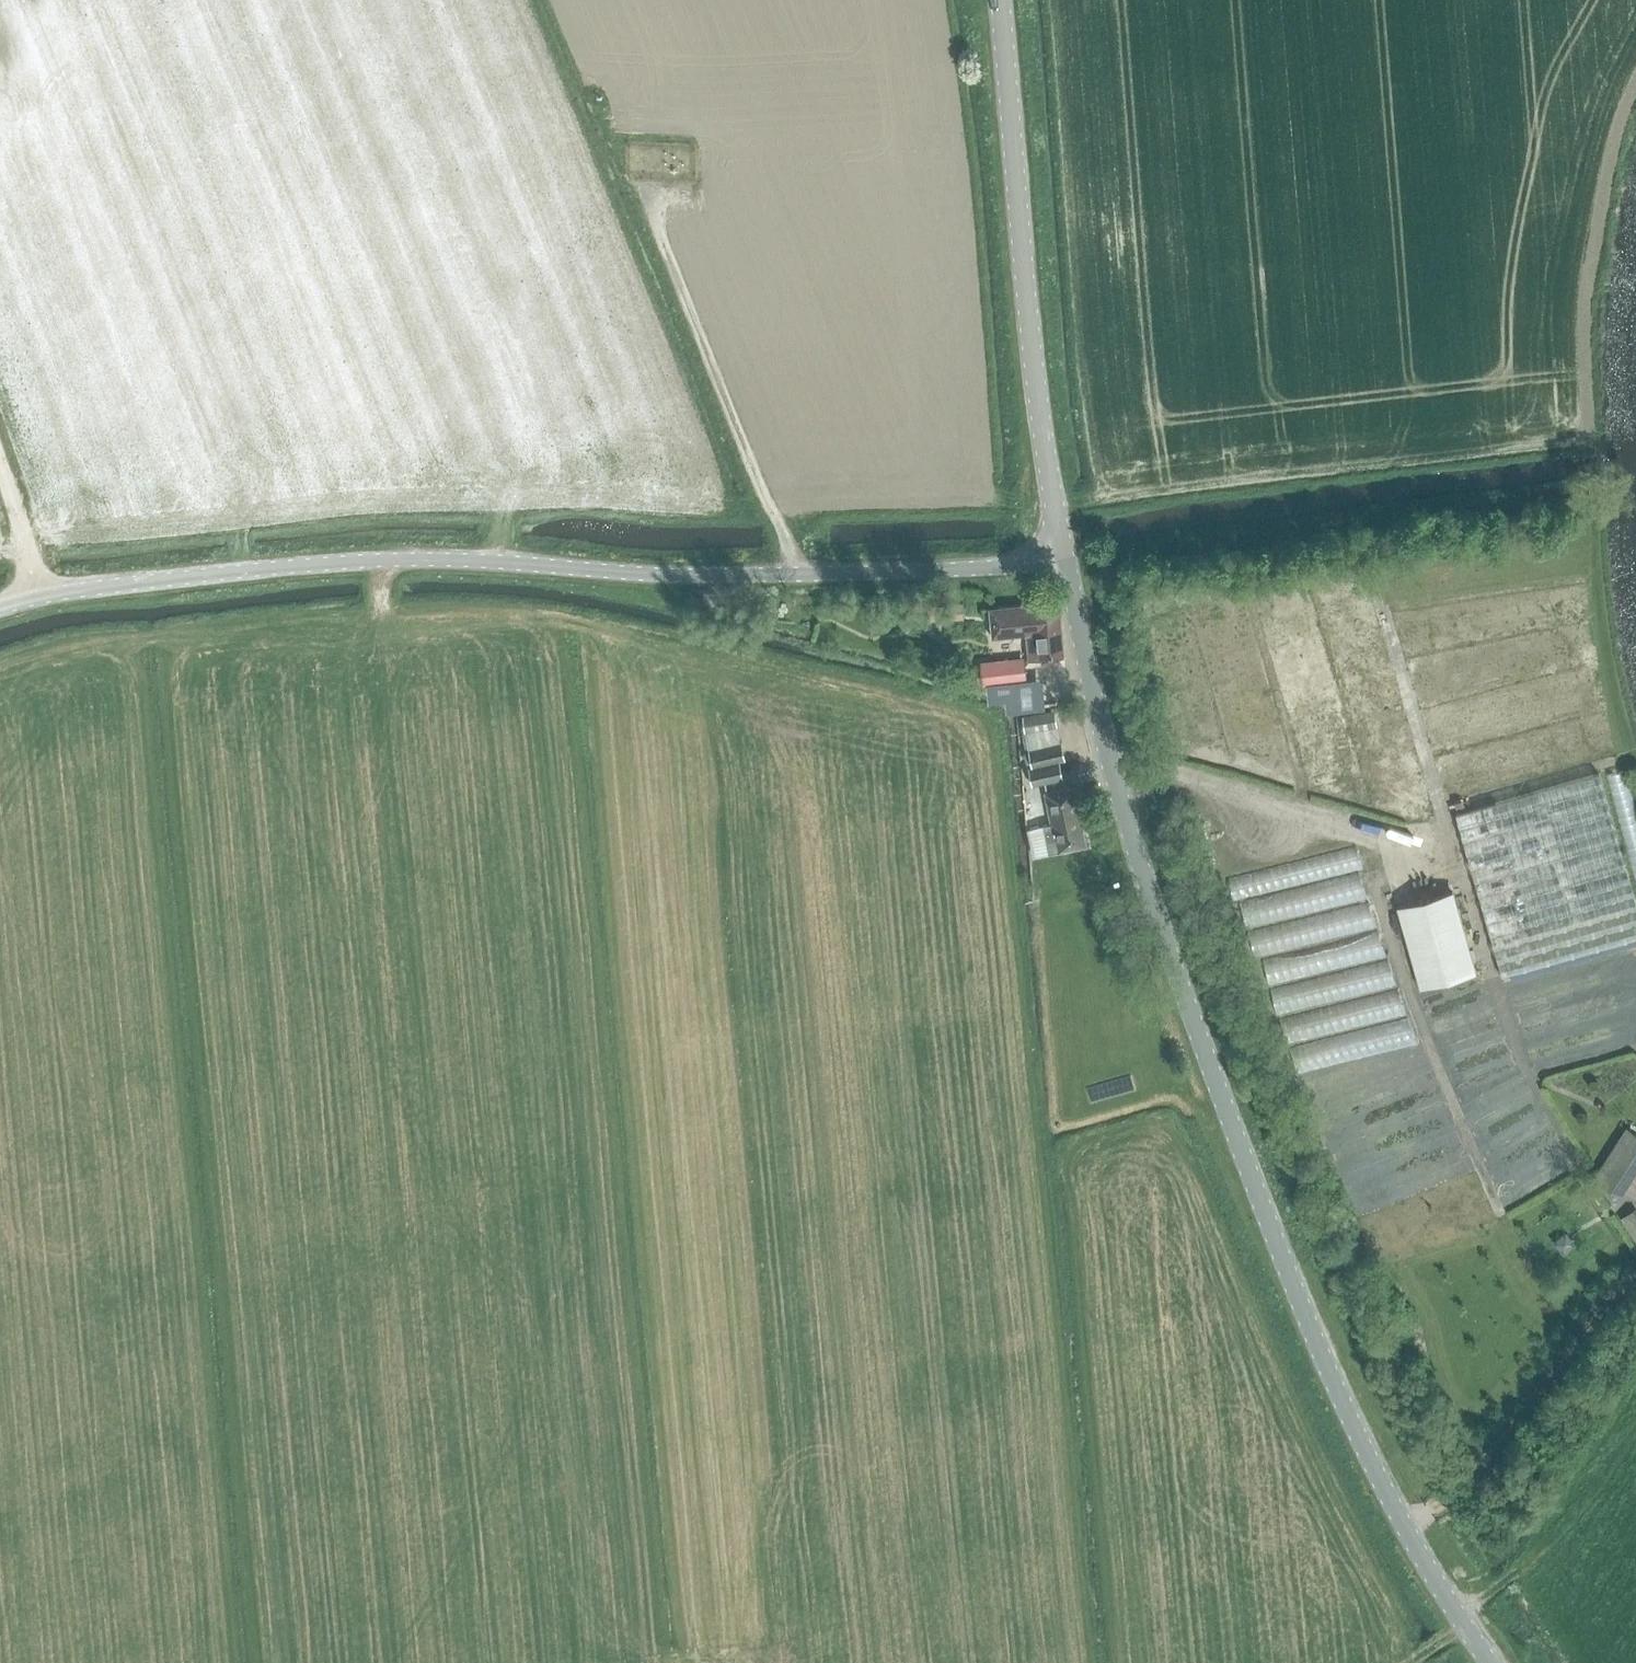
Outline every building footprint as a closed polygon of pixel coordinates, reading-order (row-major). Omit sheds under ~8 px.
[(701,609),(712,610),(713,600),(701,599),(701,609)] [(1029,660),(1063,657),(1057,602),(1025,604),(989,607),(991,637),(1027,634),(1029,660)] [(1039,707),(1038,678),(1024,679),(1023,656),(976,659),(977,683),(1010,681),(1011,708),(1039,707)] [(1056,726),(1054,709),(1022,714),(1025,730),(1056,726)] [(1065,760),(1061,741),(1028,747),(1031,767),(1029,767),(1032,785),(1063,779),(1060,761),(1065,760)] [(1455,813),(1501,975),(1635,937),(1635,903),(1599,772),(1455,813)] [(1078,785),(1046,792),(1052,823),(1045,825),(1051,852),(1060,850),(1088,844),(1082,818),(1085,817),(1078,785)] [(1312,1066),(1410,1043),(1363,845),(1242,874),(1293,1088),(1316,1082),(1312,1066)] [(1453,890),(1396,906),(1419,988),(1476,972),(1453,890)] [(1530,1035),(1635,1023),(1635,1003),(1572,1011),(1573,1024),(1553,1026),(1551,1010),(1540,1011),(1542,1024),(1536,1025),(1535,1015),(1528,1016),(1530,1035)] [(1625,1125),(1592,1177),(1617,1193),(1635,1162),(1635,1132),(1625,1125)] [(1621,1214),(1635,1246),(1635,1207),(1621,1214)]
